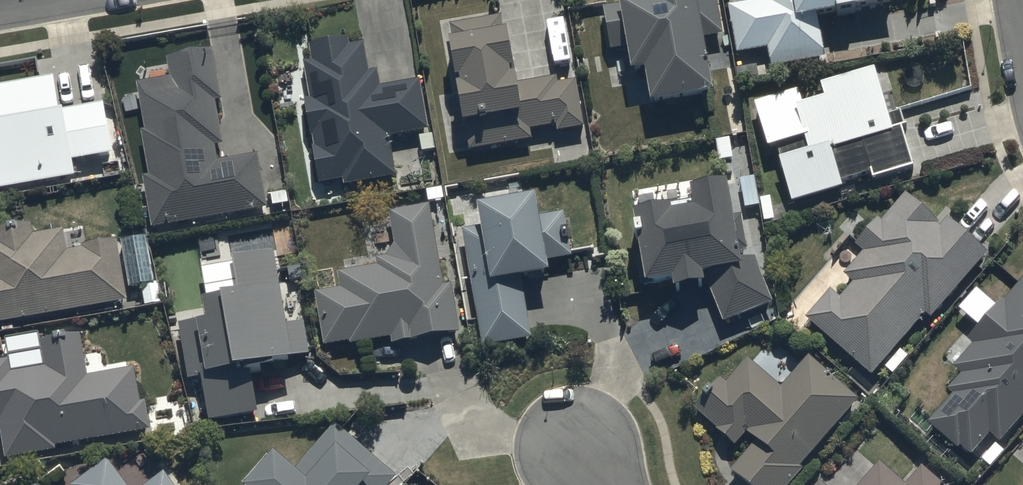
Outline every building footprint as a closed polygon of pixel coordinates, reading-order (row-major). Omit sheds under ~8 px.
[(653,97),(716,86),(708,36),(725,33),(720,0),(622,0),(622,2),(604,5),(611,49),(630,46),(634,65),(647,63),(653,97)] [(772,66),(828,57),(820,9),(876,0),(744,0),(728,3),(736,52),(768,47),(772,66)] [(470,147),(534,137),(532,126),(557,122),(557,129),(585,124),(578,77),(558,81),(557,73),(520,79),(511,23),(503,24),(501,13),(450,21),(470,147)] [(394,175),(387,132),(428,125),(421,78),(380,85),(378,68),(369,70),(364,41),(350,43),(349,34),(310,40),(313,59),(306,60),(311,95),(305,96),(318,179),(344,175),(345,183),(394,175)] [(143,175),(151,225),(268,206),(260,151),(220,157),(217,142),(223,141),(216,98),(224,97),(215,46),(168,53),(172,74),(138,80),(146,126),(141,127),(149,174),(143,175)] [(776,143),(793,200),(846,185),(844,180),(871,172),(872,177),(915,164),(903,125),(907,124),(903,108),(890,111),(876,63),(821,80),(825,93),(804,99),(800,86),(753,100),(767,146),(776,143)] [(77,174),(74,157),(115,150),(106,101),(66,108),(66,104),(60,105),(55,74),(0,84),(0,187),(77,174)] [(708,278),(724,320),(775,299),(754,250),(744,255),(732,176),(693,182),(696,201),(674,204),(673,198),(636,204),(644,255),(638,256),(642,283),(675,278),(675,283),(708,278)] [(483,224),(462,227),(482,345),(532,337),(522,275),(553,269),(551,257),(572,254),(565,209),(542,213),(538,189),(479,199),(483,224)] [(931,317),(988,251),(947,215),(943,221),(906,189),(857,245),(862,250),(843,271),(853,280),(841,294),(832,286),(805,316),(871,374),(925,312),(931,317)] [(442,282),(430,201),(392,208),(396,241),(386,254),(378,255),(379,263),(339,269),(342,285),(317,289),(326,344),(391,334),(392,341),(459,331),(451,281),(442,282)] [(1,321),(3,329),(15,327),(13,319),(129,299),(118,235),(84,241),(85,246),(68,249),(64,227),(35,232),(33,219),(0,225),(0,321),(1,321)] [(202,376),(209,419),(260,411),(253,363),(310,354),(304,317),(289,319),(283,278),(278,279),(274,248),(234,254),(239,284),(225,287),(225,291),(205,294),(209,315),(178,320),(188,378),(202,376)] [(1005,299),(1002,296),(967,338),(971,341),(953,363),(960,370),(946,386),(954,392),(929,421),(959,448),(962,445),(972,454),(991,431),(1003,441),(1022,417),(1022,277),(1005,299)] [(7,456),(56,448),(55,443),(151,428),(146,398),(140,398),(136,367),(87,375),(80,331),(43,336),(47,363),(12,369),(10,356),(0,358),(0,419),(1,419),(7,456)] [(735,445),(747,431),(756,438),(729,470),(747,484),(789,484),(806,465),(802,461),(858,396),(809,353),(782,384),(749,356),(727,382),(720,376),(693,409),(735,445)] [(250,484),(391,484),(398,477),(336,423),(298,466),(276,446),(246,481),(250,484)] [(107,456),(70,484),(71,484),(128,484),(107,456)] [(924,465),(907,484),(880,460),(858,484),(947,484),(924,465)] [(164,471),(145,484),(175,484),(164,471)]
